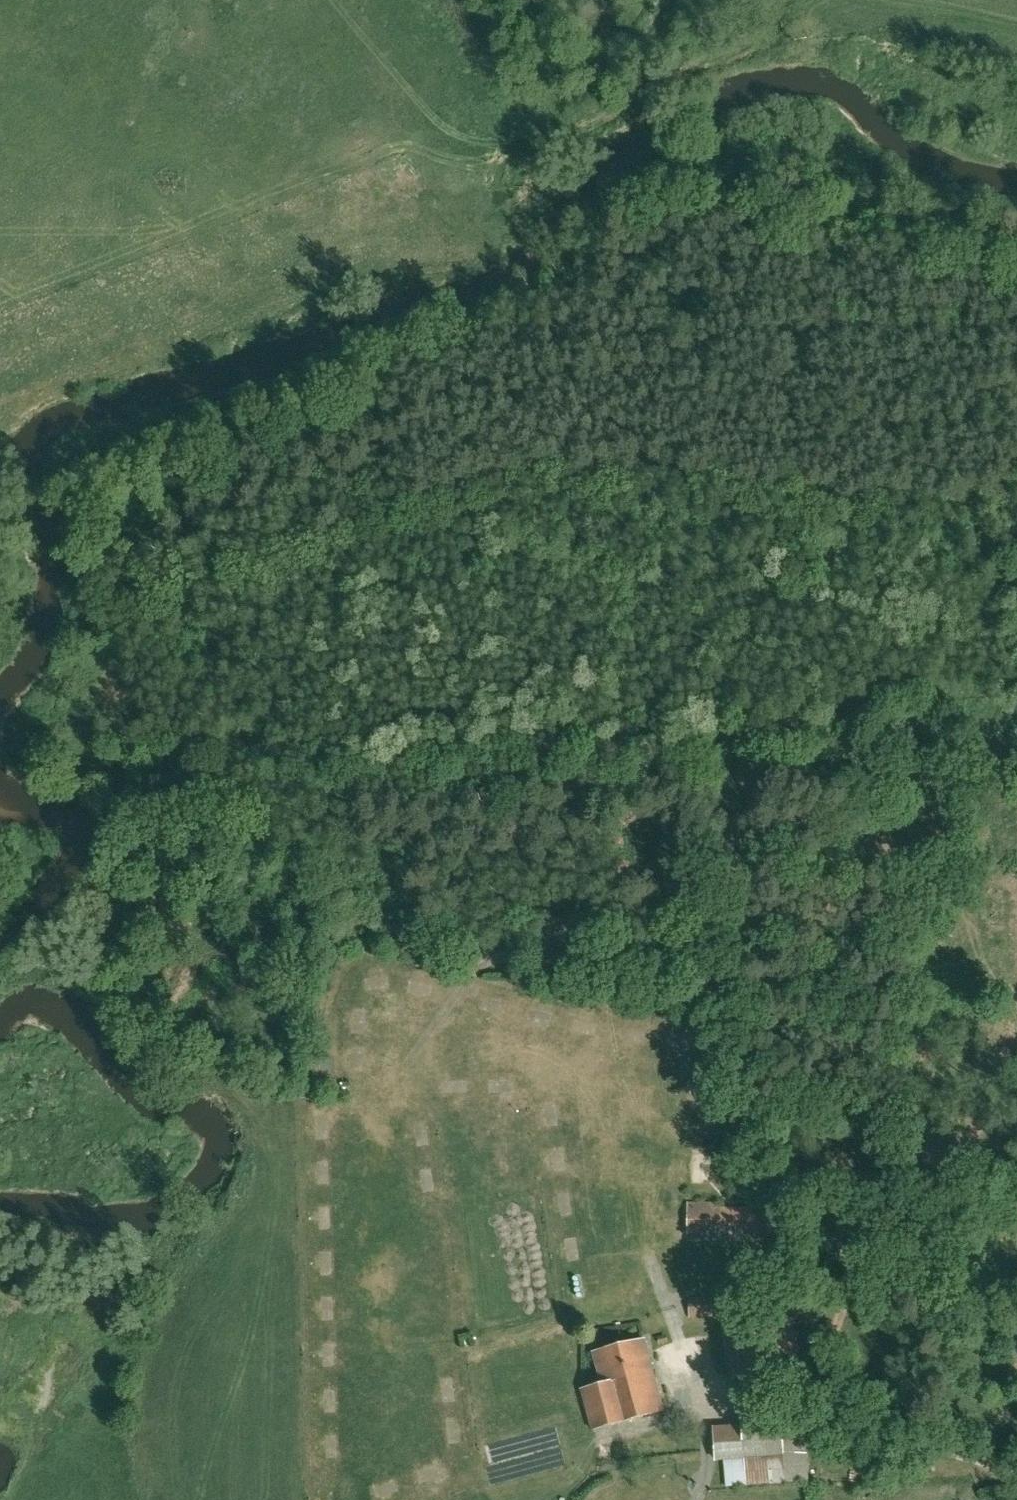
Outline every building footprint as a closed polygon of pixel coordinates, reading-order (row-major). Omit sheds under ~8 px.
[(676,877),(672,859),(662,861),(666,879),(676,877)] [(687,1206),(687,1234),(707,1234),(707,1227),(736,1228),(735,1235),(763,1236),(763,1230),(778,1230),(778,1213),(715,1211),(715,1207),(687,1206)] [(712,1316),(711,1297),(688,1299),(689,1318),(712,1316)] [(760,1323),(725,1330),(733,1378),(798,1365),(791,1323),(802,1321),(799,1305),(759,1313),(760,1323)] [(663,1410),(644,1339),(593,1353),(601,1384),(581,1389),(592,1429),(663,1410)] [(727,1486),(811,1481),(808,1426),(790,1427),(790,1414),(716,1418),(719,1461),(726,1461),(727,1486)] [(493,1483),(565,1464),(554,1424),(483,1444),(493,1483)]
